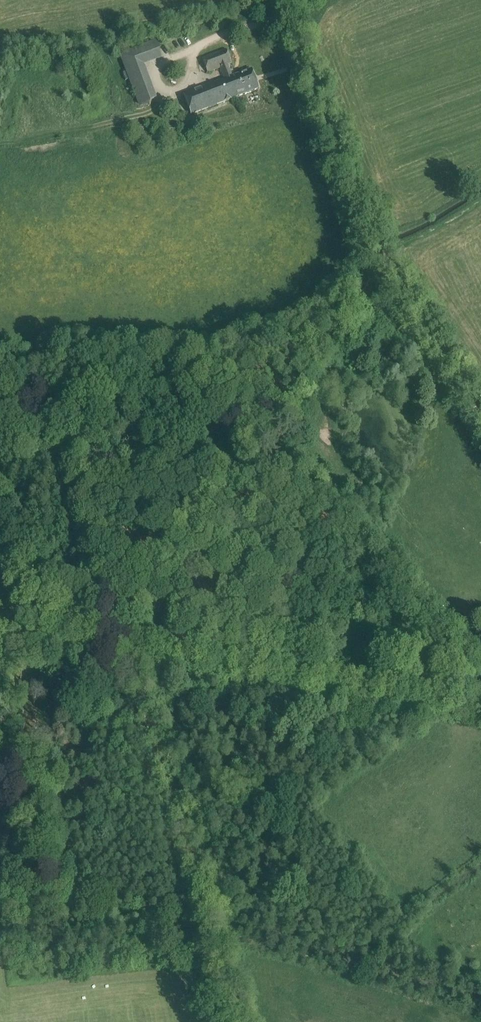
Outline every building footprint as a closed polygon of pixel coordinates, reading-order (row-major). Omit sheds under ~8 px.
[(119,54),(139,106),(150,104),(149,101),(156,99),(144,66),(161,59),(158,52),(161,51),(155,41),(119,54)] [(231,64),(226,50),(202,59),(207,73),(220,68),(224,79),(183,95),(191,115),(258,89),(251,69),(230,77),(228,72),(230,71),(228,65),(231,64)]
